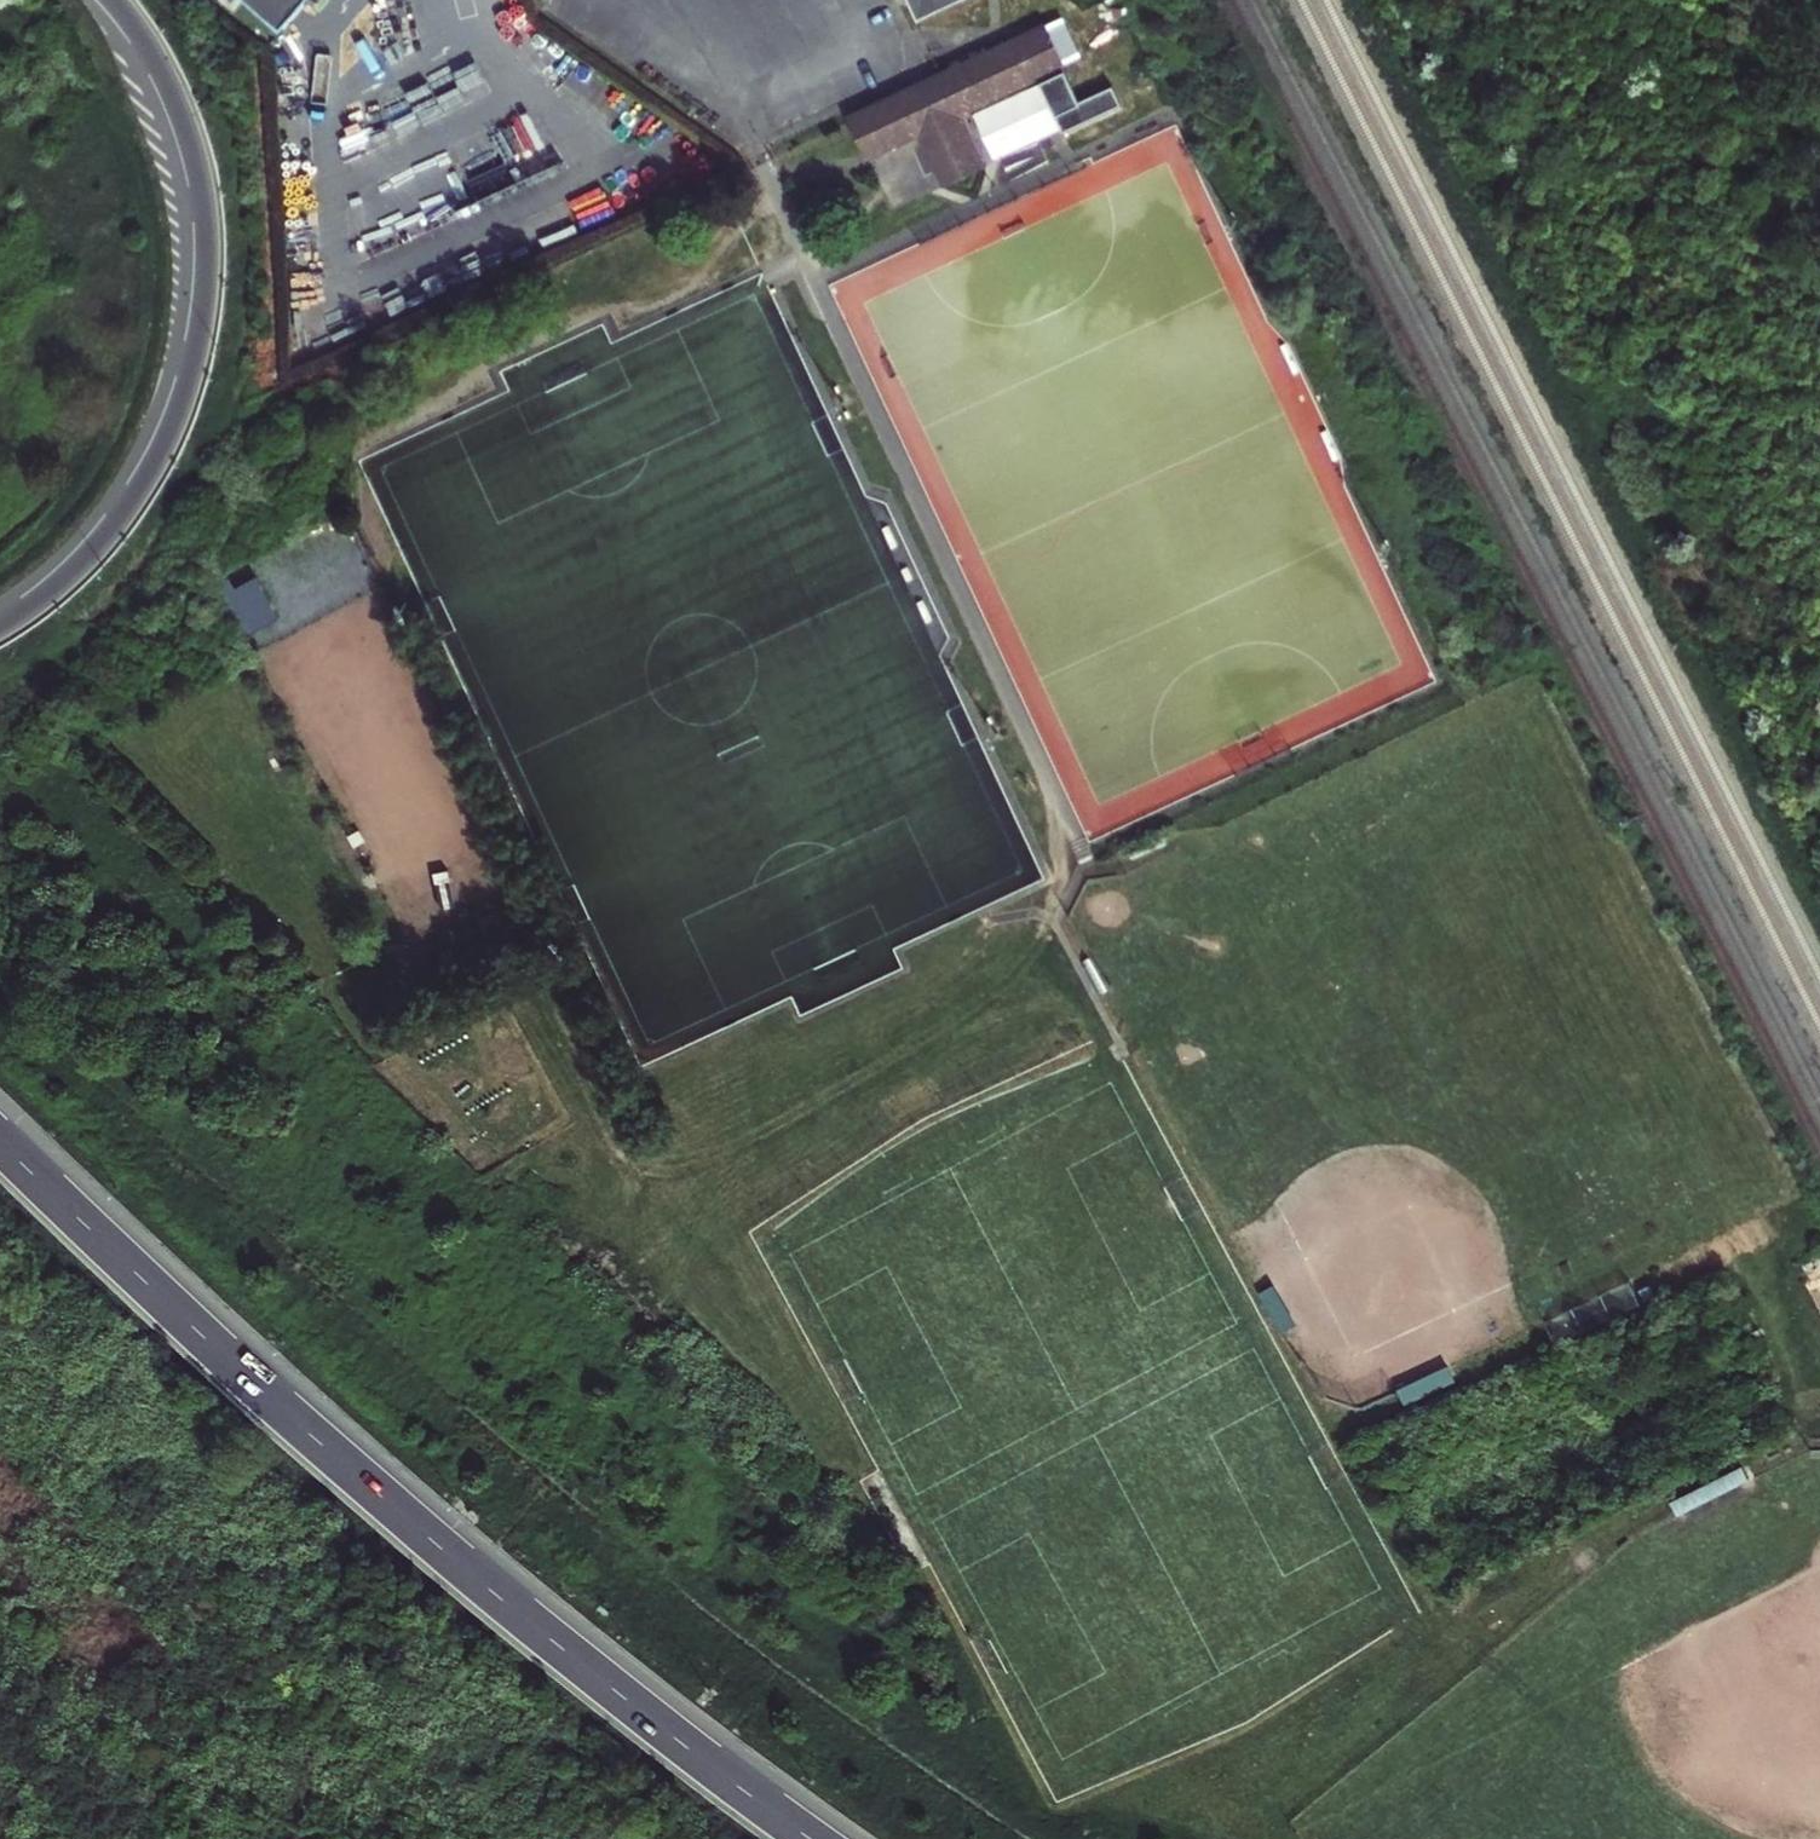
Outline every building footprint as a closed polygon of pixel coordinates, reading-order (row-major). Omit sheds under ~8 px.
[(277,23),(297,0),(250,0),(277,23)] [(914,24),(967,0),(903,0),(914,24)] [(1043,25),(847,116),(868,162),(919,138),(942,189),(989,168),(965,117),(1040,82),(1064,133),(1120,107),(1112,89),(1080,104),(1062,65),(1075,60),(1067,43),(1054,49),(1043,25)] [(229,576),(222,579),(249,631),(280,616),(259,574),(234,586),(229,576)]
